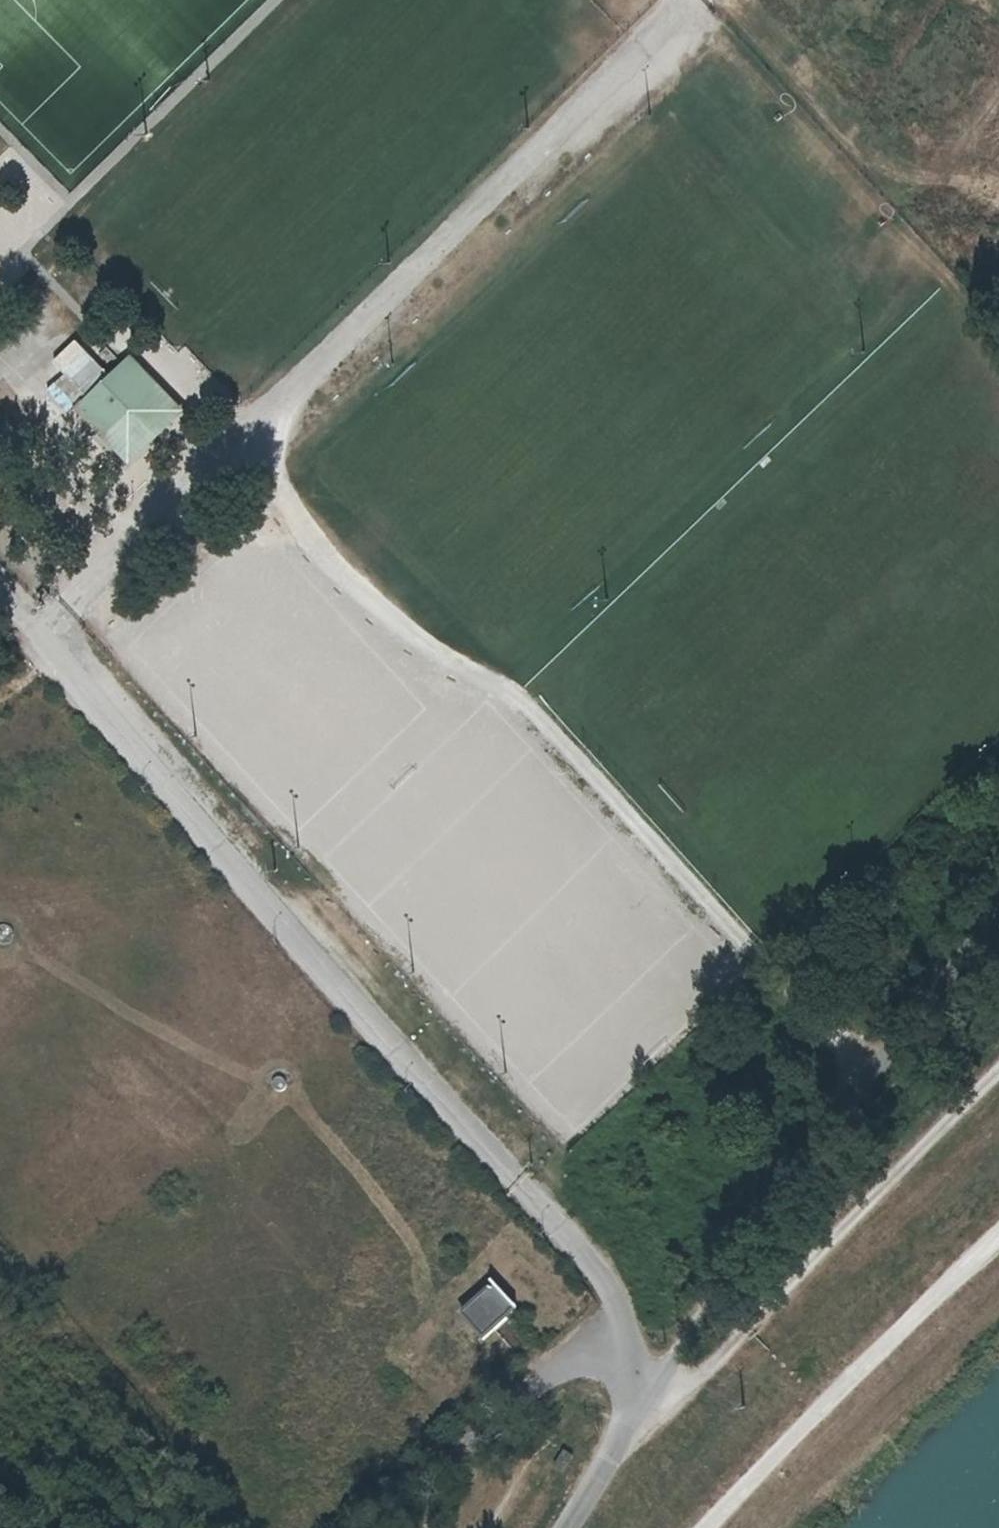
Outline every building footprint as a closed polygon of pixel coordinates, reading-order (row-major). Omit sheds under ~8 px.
[(84,349),(43,389),(65,412),(106,371),(84,349)] [(133,356),(79,407),(130,461),(184,409),(133,356)] [(497,1285),(462,1316),(486,1342),(521,1311),(497,1285)] [(575,1457),(566,1451),(556,1467),(566,1473),(575,1457)]
